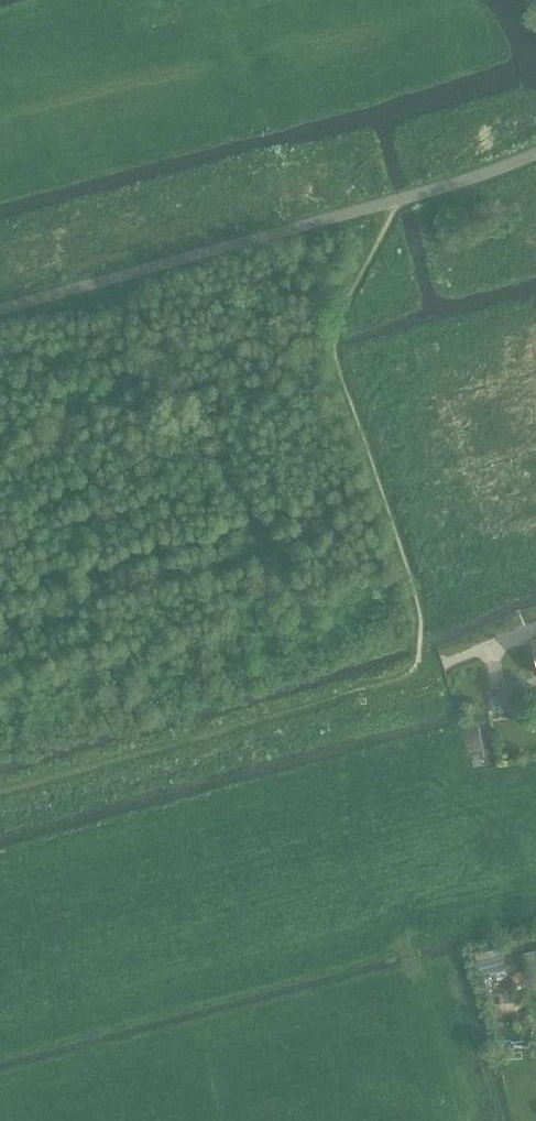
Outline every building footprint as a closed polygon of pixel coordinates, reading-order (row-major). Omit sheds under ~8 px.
[(492,713),(499,712),(528,708),(524,686),(496,690),(497,696),(490,698),(492,713)]
